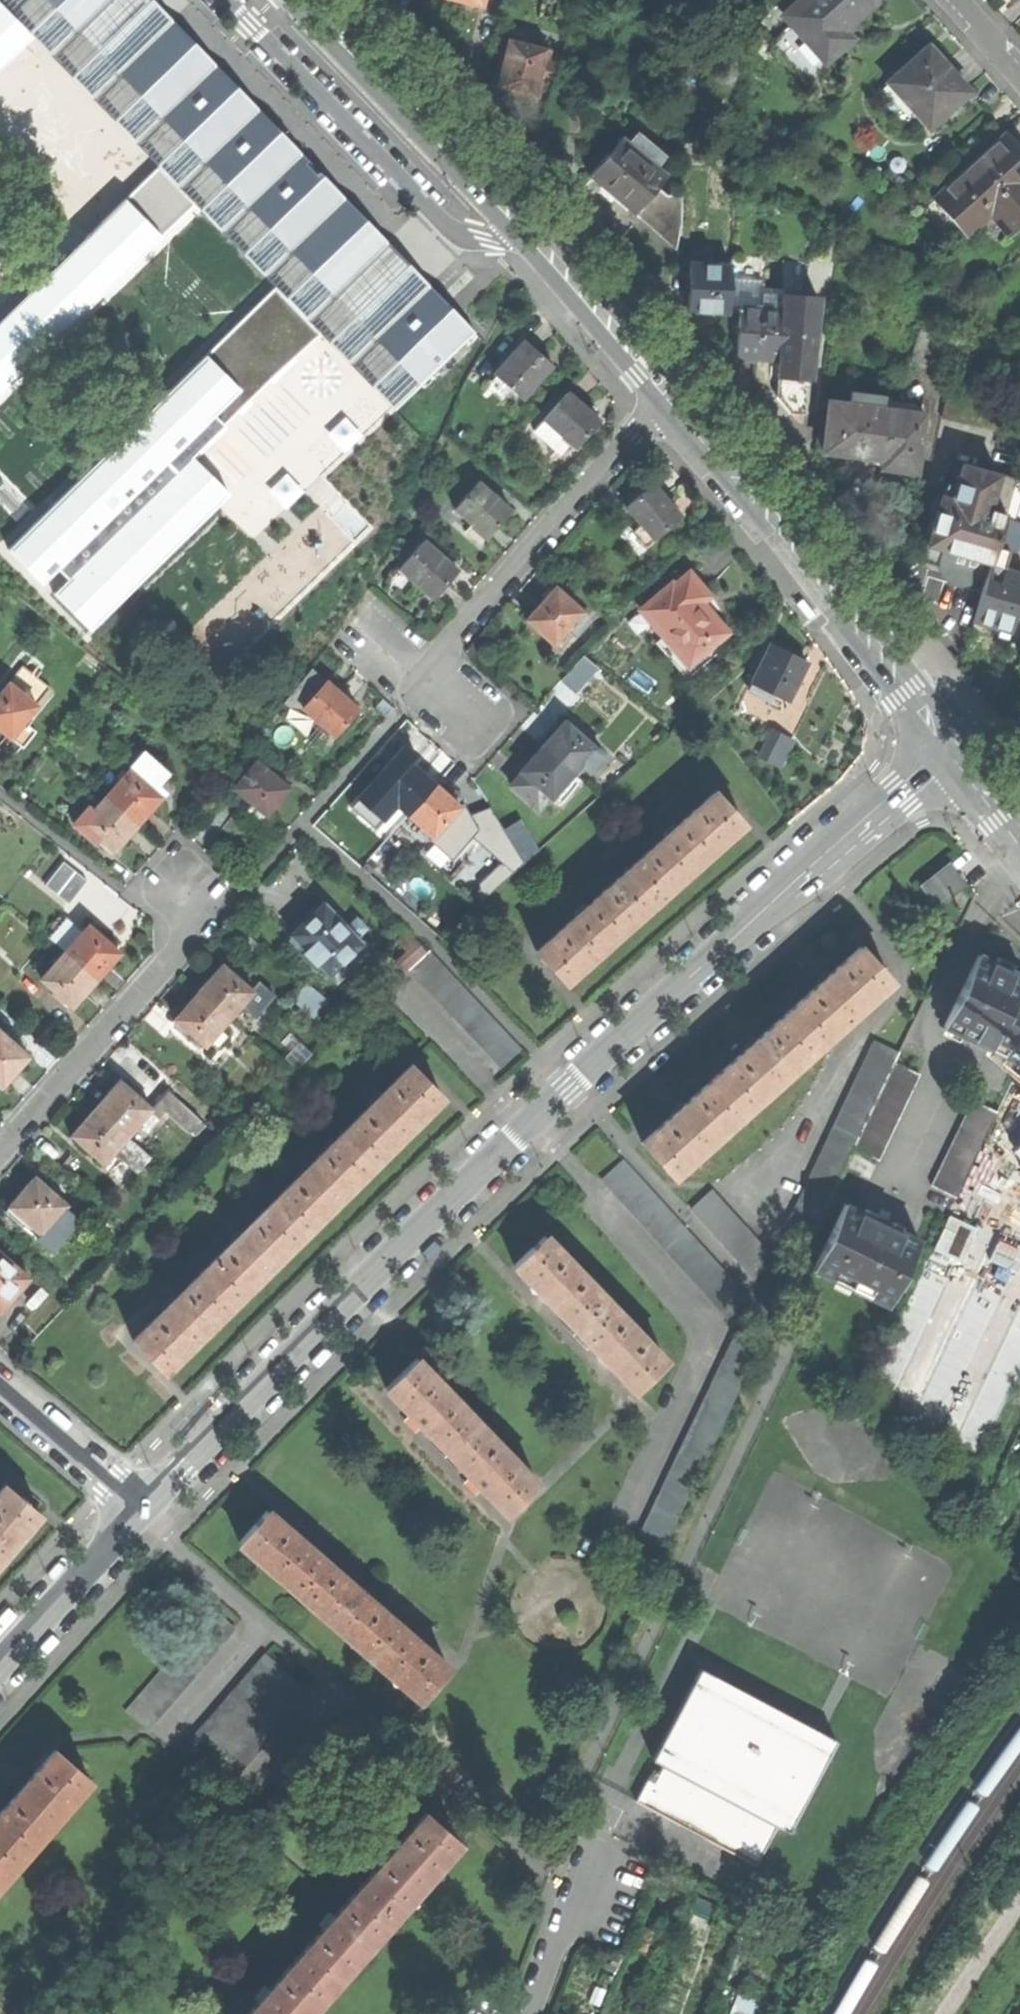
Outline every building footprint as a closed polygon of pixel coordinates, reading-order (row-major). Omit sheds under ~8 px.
[(394,242),(162,0),(51,0),(337,297),(394,242)] [(829,58),(848,40),(840,31),(875,0),(803,0),(786,15),(807,38),(809,36),(829,58)] [(12,51),(0,18),(0,63),(12,51)] [(532,95),(537,96),(542,80),(549,82),(555,60),(547,58),(549,50),(506,38),(494,85),(507,88),(518,91),(517,95),(531,98),(532,95)] [(887,82),(928,127),(969,91),(948,68),(928,45),(887,82)] [(635,214),(636,212),(675,247),(675,249),(676,249),(681,221),(682,195),(666,195),(657,187),(666,176),(654,165),(664,154),(637,132),(627,143),(620,137),(588,174),(601,185),(599,187),(600,188),(600,187),(612,196),(626,209),(626,210),(628,208),(635,214)] [(966,235),(990,214),(1009,235),(1019,225),(1019,147),(1007,132),(933,198),(966,235)] [(159,166),(127,198),(161,233),(193,202),(159,166)] [(161,233),(127,198),(87,234),(121,269),(161,233)] [(121,269),(87,234),(85,236),(88,239),(0,325),(0,387),(119,270),(121,272),(123,271),(121,269)] [(710,265),(731,266),(731,258),(710,257),(710,265)] [(729,313),(731,266),(710,265),(691,264),(690,282),(689,291),(689,312),(706,312),(729,313)] [(376,338),(423,386),(477,333),(432,284),(376,338)] [(53,592),(91,629),(233,489),(197,452),(322,331),(277,285),(4,546),(44,585),(59,570),(67,579),(53,592)] [(746,306),(739,305),(736,355),(761,358),(779,359),(776,395),(790,413),(797,414),(804,415),(807,378),(811,378),(818,298),(783,295),(783,299),(761,297),(747,296),(746,306)] [(494,374),(521,398),(551,365),(538,353),(524,340),(494,374)] [(822,450),(882,457),(888,408),(889,396),(851,391),(849,403),(828,401),(822,450)] [(544,419),(576,446),(599,420),(581,405),(569,394),(567,392),(544,419)] [(897,469),(915,471),(920,434),(925,432),(927,414),(888,408),(882,457),(881,467),(897,469)] [(1009,495),(1014,481),(947,462),(937,497),(940,498),(923,558),(930,560),(938,563),(937,566),(937,572),(938,577),(941,583),(944,586),(949,589),(956,591),(962,591),(967,589),(971,585),(975,581),(977,578),(978,573),(987,576),(990,564),(995,546),(1010,551),(1018,522),(1019,523),(1019,499),(1009,495)] [(472,523),(487,536),(498,524),(511,510),(478,481),(455,508),(472,523)] [(642,525),(654,539),(680,516),(664,497),(655,487),(652,484),(626,507),(642,525)] [(796,508),(802,503),(791,490),(788,487),(785,490),(782,493),(796,508)] [(480,544),(487,536),(472,523),(465,531),(480,544)] [(654,539),(642,525),(634,533),(645,546),(654,539)] [(399,568),(432,598),(445,583),(457,570),(423,541),(399,568)] [(1010,632),(1019,600),(1019,573),(990,564),(987,576),(974,620),(991,625),(1010,632)] [(664,636),(668,641),(707,609),(701,602),(709,595),(702,587),(699,583),(690,572),(674,585),(672,583),(641,609),(664,636)] [(527,620),(553,643),(568,627),(576,634),(590,619),(556,588),(547,598),(537,609),(527,620)] [(803,594),(797,599),(807,612),(810,616),(814,613),(816,610),(803,594)] [(707,609),(668,641),(688,664),(711,644),(726,631),(707,609)] [(688,664),(668,641),(664,636),(656,642),(661,648),(687,678),(717,652),(711,644),(688,664)] [(751,682),(788,700),(807,662),(770,644),(762,662),(756,674),(751,682)] [(561,681),(577,693),(598,668),(583,656),(561,681)] [(10,681),(38,703),(49,689),(21,666),(10,681)] [(301,708),(302,707),(326,681),(312,668),(284,702),(289,706),(301,708)] [(38,703),(10,681),(0,692),(0,729),(10,737),(23,721),(38,703)] [(321,724),(334,735),(357,709),(340,693),(326,681),(302,707),(321,724)] [(542,745),(573,772),(583,762),(595,747),(564,720),(553,733),(542,745)] [(36,731),(23,721),(10,737),(23,747),(36,731)] [(326,744),(334,735),(321,724),(313,732),(326,744)] [(773,731),(759,757),(772,763),(786,737),(773,731)] [(793,741),(786,737),(772,763),(780,767),(793,741)] [(397,805),(408,814),(435,784),(423,773),(411,763),(417,756),(403,744),(383,767),(356,797),(359,799),(383,821),(397,805)] [(520,770),(522,771),(549,795),(560,805),(571,791),(562,784),(573,772),(542,745),(532,757),(520,770)] [(603,755),(595,747),(583,762),(591,769),(603,755)] [(145,787),(150,791),(157,784),(166,773),(144,753),(129,769),(147,785),(145,787)] [(248,799),(266,814),(288,787),(280,780),(256,760),(234,787),(243,795),(248,799)] [(159,799),(150,791),(145,787),(147,785),(129,769),(106,796),(138,823),(149,810),(159,799)] [(537,809),(549,795),(522,771),(510,784),(537,809)] [(432,836),(459,805),(446,794),(435,784),(408,814),(432,836)] [(715,791),(676,827),(674,825),(669,829),(664,834),(666,836),(626,872),(654,903),(743,823),(715,791)] [(93,810),(82,823),(99,838),(101,836),(115,849),(127,835),(138,823),(106,796),(93,810)] [(383,821),(359,799),(351,808),(376,829),(383,821)] [(463,802),(459,805),(432,836),(438,842),(452,854),(455,856),(472,837),(479,829),(475,822),(463,802)] [(501,862),(513,873),(525,863),(504,829),(493,811),(475,822),(479,829),(472,837),(501,862)] [(519,819),(504,829),(525,863),(538,851),(519,819)] [(444,863),(452,854),(438,842),(430,851),(444,863)] [(87,880),(63,862),(45,885),(68,904),(87,880)] [(479,883),(481,902),(513,873),(501,862),(479,883)] [(922,885),(937,904),(963,884),(948,865),(922,885)] [(626,872),(587,906),(585,904),(580,909),(574,914),(576,916),(536,951),(564,983),(654,903),(626,872)] [(318,962),(337,982),(359,961),(351,953),(360,943),(323,904),(307,919),(291,934),(305,948),(301,951),(314,965),(318,962)] [(65,921),(50,939),(64,952),(80,934),(65,921)] [(64,952),(96,980),(109,965),(118,956),(103,943),(105,941),(88,926),(80,934),(64,952)] [(394,962),(404,973),(409,968),(427,952),(409,932),(398,942),(406,951),(394,962)] [(860,946),(828,975),(827,973),(822,977),(817,982),(819,984),(788,1011),(817,1043),(888,980),(890,979),(860,946)] [(409,968),(500,1065),(520,1047),(429,950),(427,952),(409,968)] [(60,993),(73,1005),(85,992),(96,980),(64,952),(55,962),(40,979),(58,994),(60,993)] [(944,1026),(981,1043),(1015,972),(991,961),(978,955),(944,1026)] [(198,991),(228,1018),(238,1007),(246,1015),(255,1005),(246,997),(252,991),(235,976),(234,978),(221,966),(209,979),(198,991)] [(1018,989),(1019,984),(1019,975),(1015,972),(981,1043),(1019,1062),(1019,990),(1018,989)] [(218,1029),(228,1018),(198,991),(187,1004),(176,1016),(190,1028),(188,1031),(204,1045),(210,1038),(218,1046),(227,1036),(218,1029)] [(788,1011),(756,1040),(754,1038),(750,1042),(744,1047),(746,1049),(716,1076),(745,1107),(817,1043),(788,1011)] [(2,1085),(5,1082),(15,1071),(26,1059),(12,1046),(14,1044),(0,1031),(0,1083),(2,1085)] [(789,1222),(813,1233),(854,1148),(894,1063),(899,1053),(874,1042),(789,1222)] [(854,1148),(879,1160),(919,1075),(894,1063),(854,1148)] [(411,1065),(381,1095),(379,1093),(374,1098),(369,1102),(371,1104),(343,1133),(374,1164),(442,1096),(411,1065)] [(716,1076),(683,1105),(682,1103),(677,1107),(672,1112),(674,1114),(642,1142),(670,1174),(745,1107),(716,1076)] [(94,1107),(127,1136),(138,1124),(147,1131),(158,1118),(149,1111),(152,1108),(133,1091),(131,1093),(118,1081),(105,1095),(94,1107)] [(172,1119),(188,1133),(200,1120),(167,1090),(155,1104),(172,1119)] [(931,1185),(956,1197),(997,1111),(973,1099),(931,1185)] [(106,1160),(113,1152),(127,1136),(94,1107),(83,1120),(72,1133),(87,1145),(85,1147),(103,1163),(106,1160)] [(70,1135),(85,1147),(87,1145),(72,1133),(70,1135)] [(343,1133),(312,1163),(310,1161),(307,1164),(300,1171),(302,1173),(273,1202),(304,1233),(374,1164),(343,1133)] [(150,1156),(127,1136),(113,1152),(121,1159),(137,1172),(150,1156)] [(1012,1151),(1019,1164),(1019,1144),(1012,1151)] [(121,1159),(113,1152),(106,1160),(114,1167),(121,1159)] [(602,1179),(728,1318),(749,1299),(623,1160),(602,1179)] [(33,1179),(20,1193),(6,1210),(37,1238),(43,1231),(53,1240),(77,1214),(49,1190),(47,1191),(33,1179)] [(691,1208),(754,1278),(774,1260),(711,1190),(691,1208)] [(273,1202),(243,1232),(241,1230),(235,1236),(231,1240),(233,1242),(204,1270),(235,1302),(304,1233),(273,1202)] [(814,1268),(888,1303),(919,1239),(878,1219),(845,1204),(814,1268)] [(547,1304),(550,1301),(574,1326),(604,1297),(544,1236),(515,1265),(540,1291),(537,1293),(541,1298),(547,1304)] [(28,1277),(0,1253),(0,1310),(28,1277)] [(204,1270),(173,1301),(171,1299),(165,1304),(161,1308),(163,1310),(133,1340),(164,1372),(235,1302),(204,1270)] [(607,1366),(610,1363),(635,1389),(666,1359),(604,1297),(574,1326),(600,1353),(597,1356),(601,1360),(607,1366)] [(627,1563),(651,1574),(760,1345),(736,1334),(637,1542),(627,1563)] [(419,1427),(422,1424),(448,1450),(478,1421),(417,1359),(387,1388),(412,1414),(409,1417),(414,1421),(419,1427)] [(480,1489),(483,1486),(508,1512),(538,1483),(486,1430),(478,1421),(448,1450),(473,1476),(470,1479),(474,1483),(480,1489)] [(40,1513),(5,1484),(0,1490),(0,1560),(40,1513)] [(448,1667),(409,1633),(410,1631),(403,1625),(400,1622),(398,1624),(318,1555),(319,1553),(313,1547),(308,1543),(307,1545),(266,1510),(239,1543),(420,1700),(448,1667)] [(125,1710),(147,1729),(234,1628),(212,1609),(125,1710)] [(198,1772),(286,1671),(265,1653),(177,1754),(198,1772)] [(662,1764),(777,1825),(787,1830),(838,1735),(702,1664),(652,1759),(662,1764)] [(308,1690),(286,1671),(198,1772),(220,1791),(308,1690)] [(26,1850),(89,1779),(59,1752),(55,1749),(27,1782),(26,1780),(21,1785),(17,1790),(19,1792),(0,1813),(0,1828),(26,1850)] [(756,1864),(777,1825),(662,1764),(658,1772),(653,1769),(650,1775),(649,1774),(635,1800),(756,1864)] [(426,1812),(398,1844),(396,1842),(391,1847),(387,1852),(389,1854),(362,1884),(395,1913),(459,1841),(426,1812)] [(26,1850),(0,1828),(0,1880),(26,1850)] [(362,1884),(333,1917),(331,1916),(327,1920),(323,1925),(324,1927),(298,1957),(331,1986),(395,1913),(362,1884)] [(269,1990),(267,1989),(262,1993),(258,1998),(260,2000),(247,2013),(306,2013),(331,1986),(298,1957),(269,1990)] [(758,1997),(742,1992),(735,2013),(753,2013),(758,1997)] [(763,1993),(756,2013),(768,2013),(774,1997),(763,1993)]
